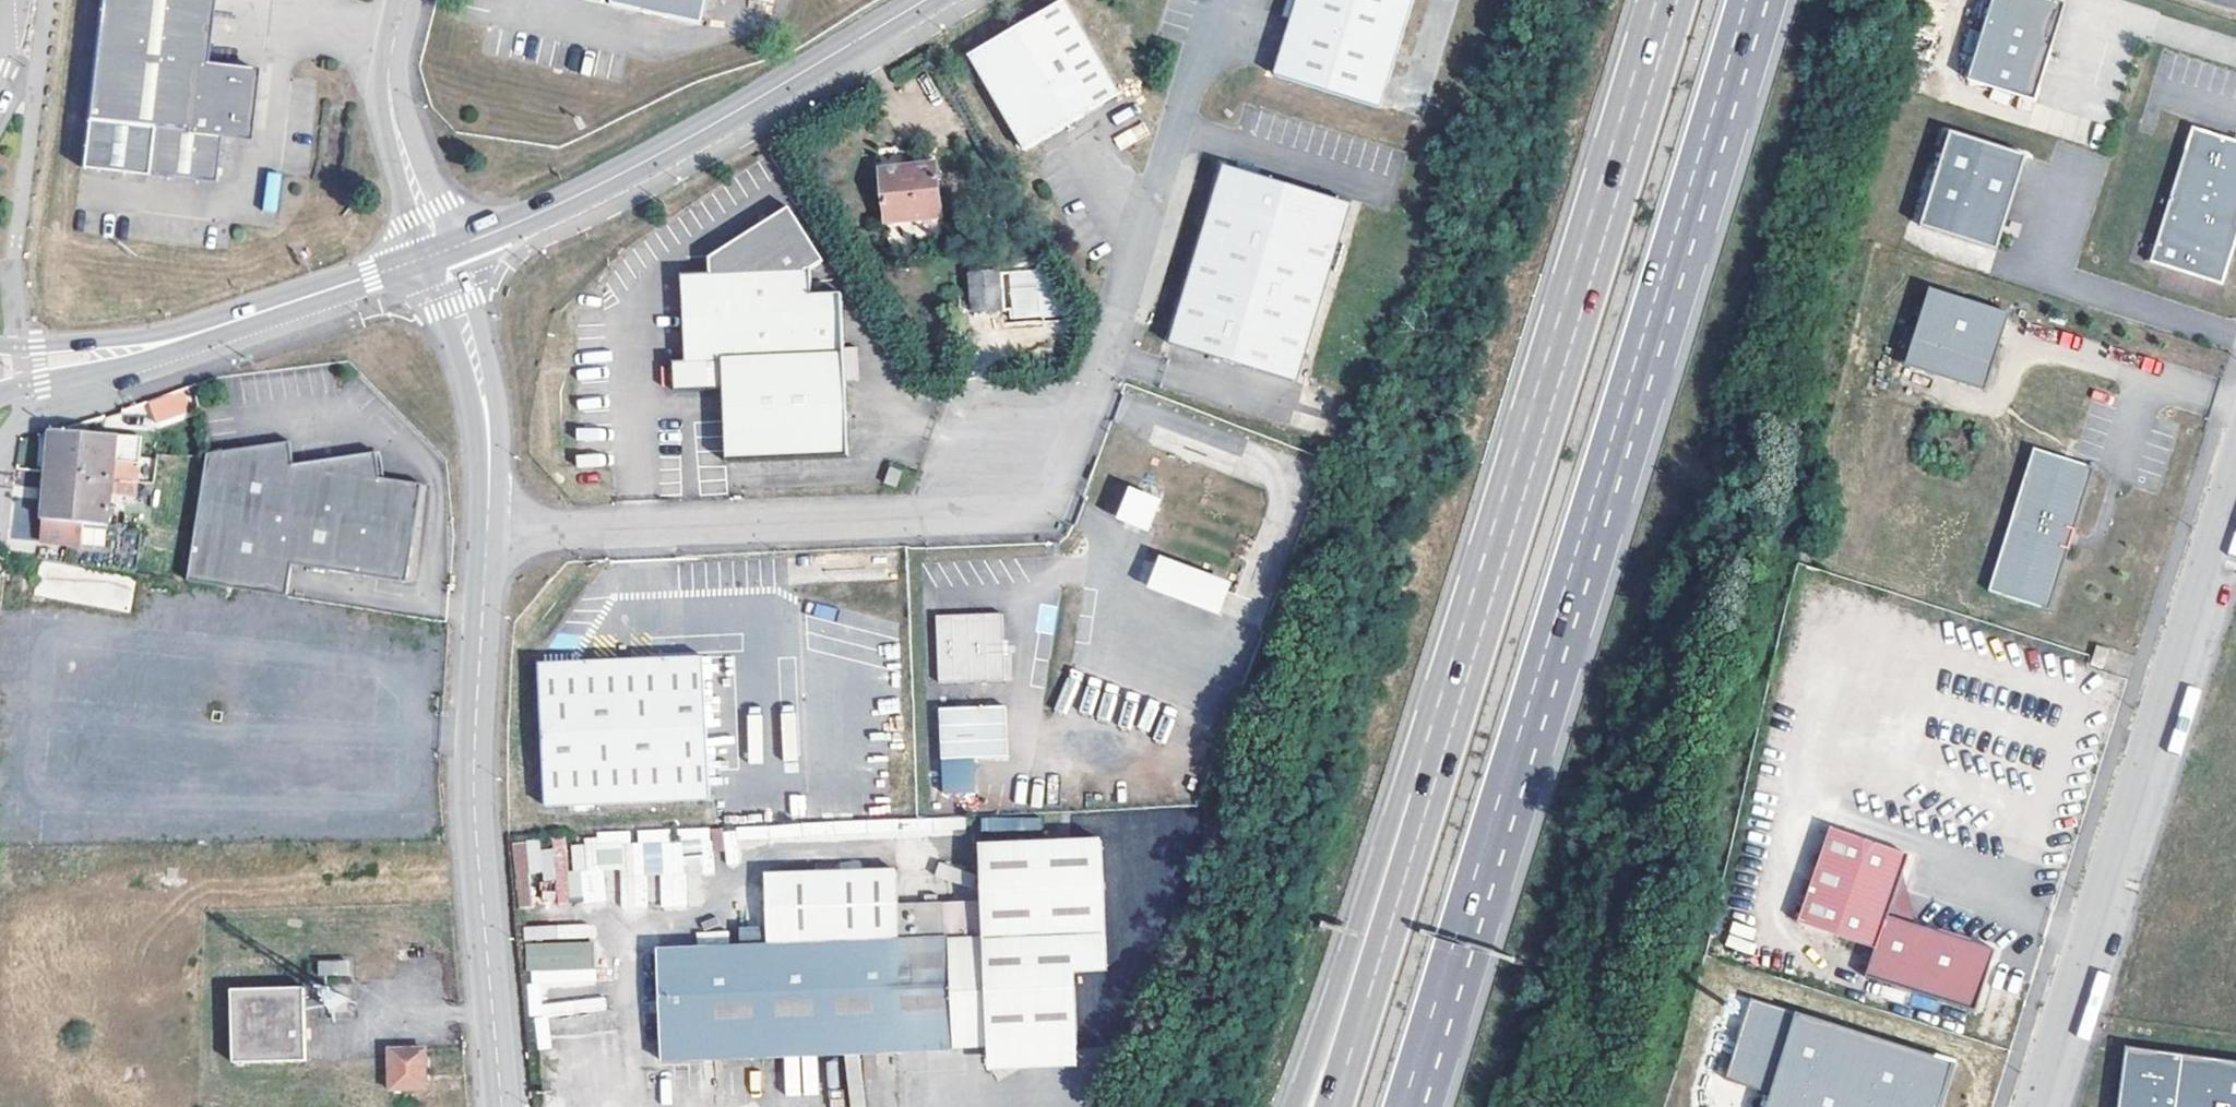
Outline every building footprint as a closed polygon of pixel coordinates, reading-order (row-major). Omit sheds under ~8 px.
[(81,169),(215,181),(220,130),(245,132),(253,68),(206,62),(213,0),(101,0),(81,169)] [(613,15),(705,37),(713,0),(617,0),(613,15)] [(1058,0),(1046,0),(962,52),(1020,145),(1113,87),(1058,0)] [(1267,65),(1373,94),(1398,0),(1284,0),(1267,65)] [(2052,48),(2042,45),(2055,1),(2052,0),(1992,0),(1968,80),(2036,101),(2052,48)] [(2052,48),(2066,4),(2055,1),(2042,45),(2052,48)] [(2235,245),(2235,140),(2193,127),(2150,263),(2223,286),(2235,245)] [(1997,251),(2027,156),(1951,132),(1921,227),(1997,251)] [(944,216),(937,161),(882,166),(888,222),(944,216)] [(1303,383),(1354,203),(1227,167),(1176,346),(1303,383)] [(268,171),(261,211),(275,213),(282,174),(268,171)] [(733,472),(855,464),(845,300),(815,303),(812,278),(825,266),(791,212),(711,263),(712,279),(682,280),(687,368),(679,369),(682,398),(728,395),(733,472)] [(1006,270),(1011,319),(1057,315),(1053,266),(1006,270)] [(1001,310),(999,273),(972,274),(973,311),(1001,310)] [(1994,366),(2011,314),(1930,288),(1914,341),(1994,366)] [(1986,392),(1994,366),(1914,341),(1905,366),(1986,392)] [(176,398),(150,408),(154,419),(180,409),(176,398)] [(47,434),(43,478),(133,485),(138,441),(84,436),(50,433),(47,434)] [(292,443),(204,460),(191,587),(288,602),(293,570),(408,587),(423,490),(381,483),(378,457),(295,467),(292,443)] [(2050,611),(2095,467),(2034,448),(1989,592),(2050,611)] [(901,492),(907,480),(895,473),(889,487),(901,492)] [(132,501),(133,485),(43,478),(41,499),(39,523),(49,524),(48,532),(64,534),(63,539),(79,540),(80,527),(104,530),(107,498),(132,501)] [(1162,502),(1130,490),(1116,520),(1148,533),(1162,502)] [(1232,585),(1159,558),(1147,591),(1221,618),(1232,585)] [(1000,622),(934,625),(937,686),(1002,684),(1000,622)] [(2103,669),(2109,650),(2096,646),(2090,665),(2103,669)] [(706,660),(546,668),(553,807),(712,802),(706,660)] [(1005,758),(1003,710),(938,712),(940,760),(1005,758)] [(540,839),(511,842),(519,906),(533,904),(531,888),(556,885),(558,902),(605,896),(601,867),(617,865),(623,909),(655,906),(655,911),(688,907),(685,876),(708,873),(702,828),(675,831),(675,826),(632,831),(564,839),(564,840),(541,843),(540,839)] [(1904,872),(1910,855),(1831,828),(1798,923),(1875,949),(1877,950),(1889,916),(1904,872)] [(720,1050),(910,1041),(911,1062),(1092,1054),(1089,981),(1122,980),(1115,850),(994,856),(999,947),(941,949),(940,911),(898,914),(896,877),(767,883),(772,956),(659,962),(666,1072),(720,1071),(720,1050)] [(1904,872),(1889,916),(1915,924),(1904,872)] [(1915,924),(1889,916),(1877,950),(1875,949),(1866,978),(1977,1013),(1997,950),(1915,924)] [(529,988),(593,987),(591,923),(528,925),(529,988)] [(317,975),(349,975),(349,959),(317,959),(317,975)] [(308,1061),(307,987),(233,989),(235,1063),(308,1061)] [(1726,1080),(1771,1094),(1797,1013),(1752,998),(1726,1080)] [(1955,1063),(1797,1013),(1771,1094),(1767,1106),(1941,1106),(1955,1063)] [(720,1071),(911,1062),(910,1041),(720,1050),(720,1071)] [(2129,1049),(2121,1106),(2235,1106),(2235,1063),(2129,1049)] [(392,1051),(394,1090),(427,1090),(427,1050),(392,1051)]
